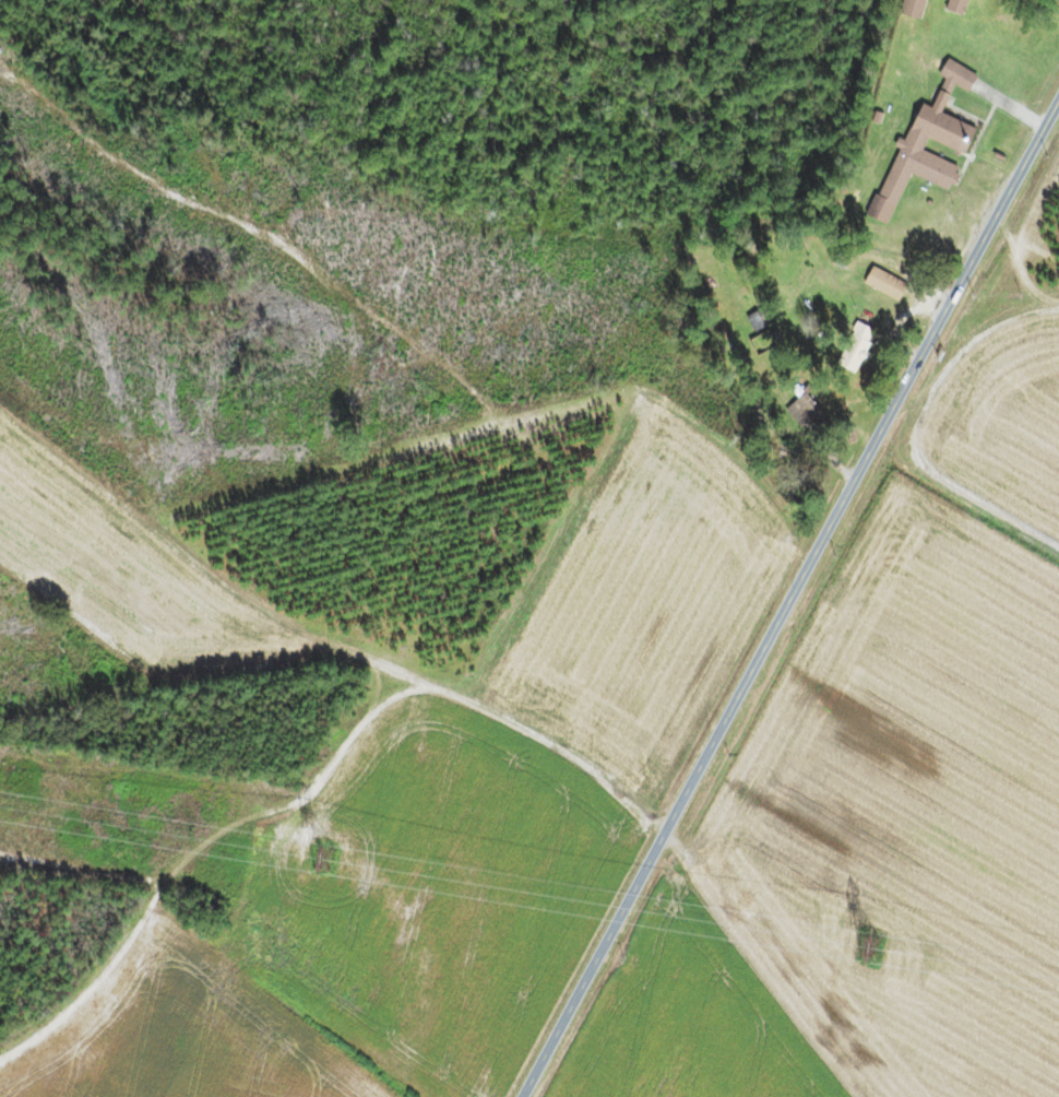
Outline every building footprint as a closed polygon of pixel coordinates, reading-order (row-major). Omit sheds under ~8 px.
[(918,19),(921,0),(899,0),(896,16),(918,19)] [(963,0),(944,0),(942,13),(960,16),(963,0)] [(906,174),(945,191),(955,168),(919,152),(924,140),(962,156),(973,130),(937,115),(949,86),(964,93),(973,74),(941,60),(934,77),(939,79),(926,109),(914,104),(864,218),(883,226),(906,174)] [(902,285),(866,267),(857,287),(893,304),(902,285)] [(833,362),(849,370),(869,332),(852,323),(833,362)] [(780,411),(798,428),(815,410),(798,393),(780,411)]
